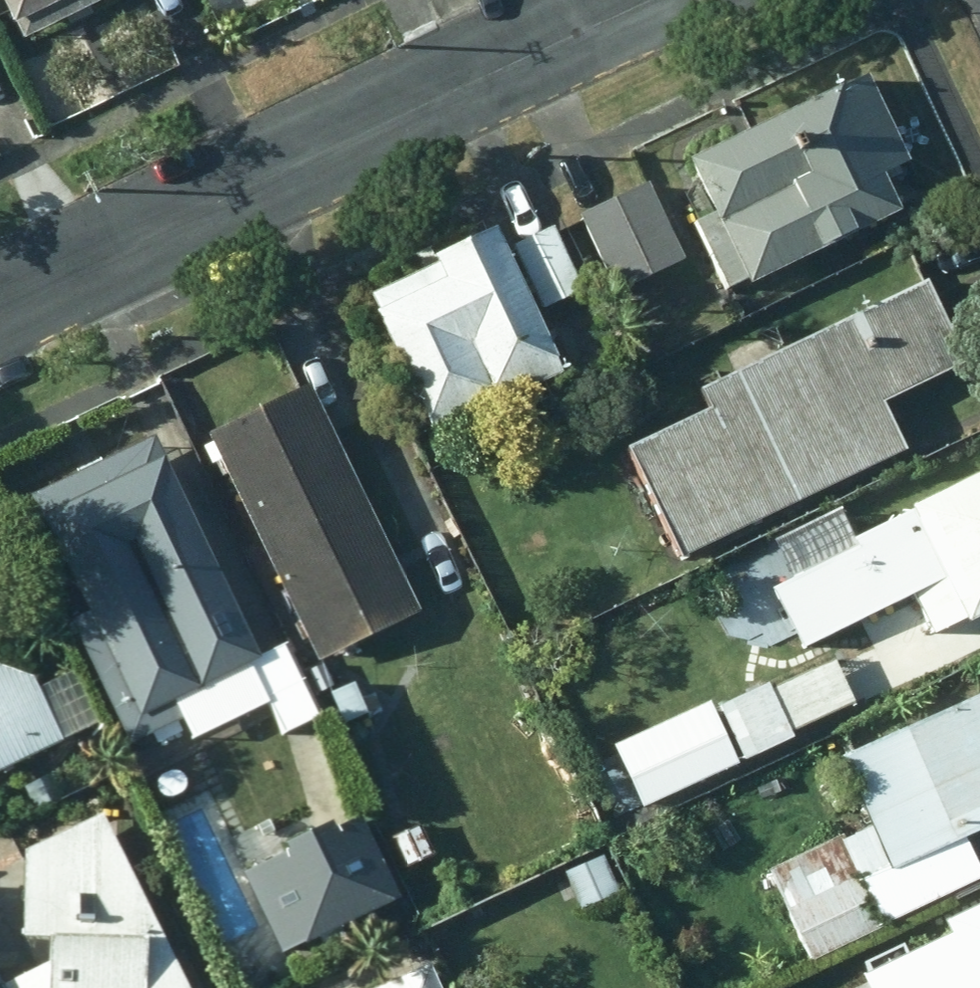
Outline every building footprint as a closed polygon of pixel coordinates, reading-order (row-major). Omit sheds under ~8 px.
[(15,48),(111,0),(0,0),(0,17),(15,48)] [(212,9),(230,0),(208,0),(212,9)] [(903,157),(861,69),(677,154),(703,210),(683,219),(715,288),(739,277),(742,282),(895,211),(876,170),(903,157)] [(681,257),(645,181),(579,212),(596,248),(581,255),(593,280),(606,274),(613,289),(681,257)] [(579,289),(549,223),(502,243),(534,311),(579,289)] [(423,434),(556,371),(486,226),(427,254),(430,262),(363,294),(368,304),(362,307),(423,434)] [(960,358),(921,278),(693,387),(702,405),(617,447),(671,557),(900,449),(876,400),(960,358)] [(303,382),(201,432),(257,545),(359,495),(303,382)] [(168,699),(253,657),(145,435),(21,495),(79,611),(52,624),(113,749),(178,718),(168,699)] [(979,608),(979,466),(900,502),(904,510),(858,531),(861,539),(764,584),(793,645),(908,593),(926,633),(979,608)] [(359,495),(257,545),(313,659),(415,609),(359,495)] [(634,742),(659,797),(789,737),(785,730),(850,700),(831,658),(766,688),(762,682),(634,742)] [(94,723),(67,661),(28,678),(0,668),(0,764),(94,723)] [(348,681),(324,691),(336,723),(361,711),(348,681)] [(888,867),(979,827),(979,693),(839,755),(888,867)] [(186,792),(167,755),(127,775),(145,812),(186,792)] [(42,772),(16,784),(29,811),(55,799),(42,772)] [(2,987),(179,987),(90,811),(16,848),(14,936),(34,936),(34,960),(0,981),(0,983),(2,987)] [(414,825),(382,836),(397,867),(430,856),(414,825)] [(881,926),(840,832),(765,865),(806,958),(881,926)] [(628,889),(611,850),(570,869),(587,907),(628,889)] [(977,884),(880,931),(907,987),(964,987),(979,981),(979,949),(976,940),(979,938),(979,891),(977,884)] [(423,965),(370,987),(433,987),(423,965)]
